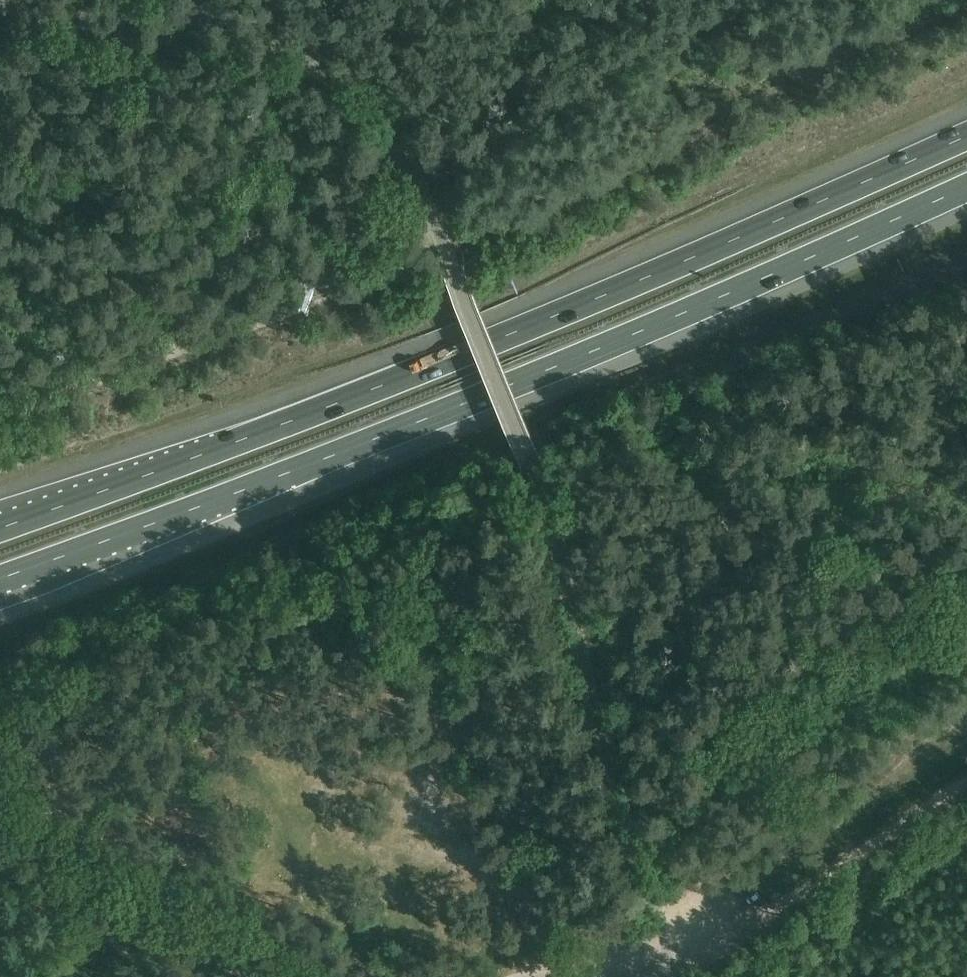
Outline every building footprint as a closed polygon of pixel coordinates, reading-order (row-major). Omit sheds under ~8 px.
[(303,269),(324,267),(322,254),(292,257),(294,278),(303,277),(303,269)]
